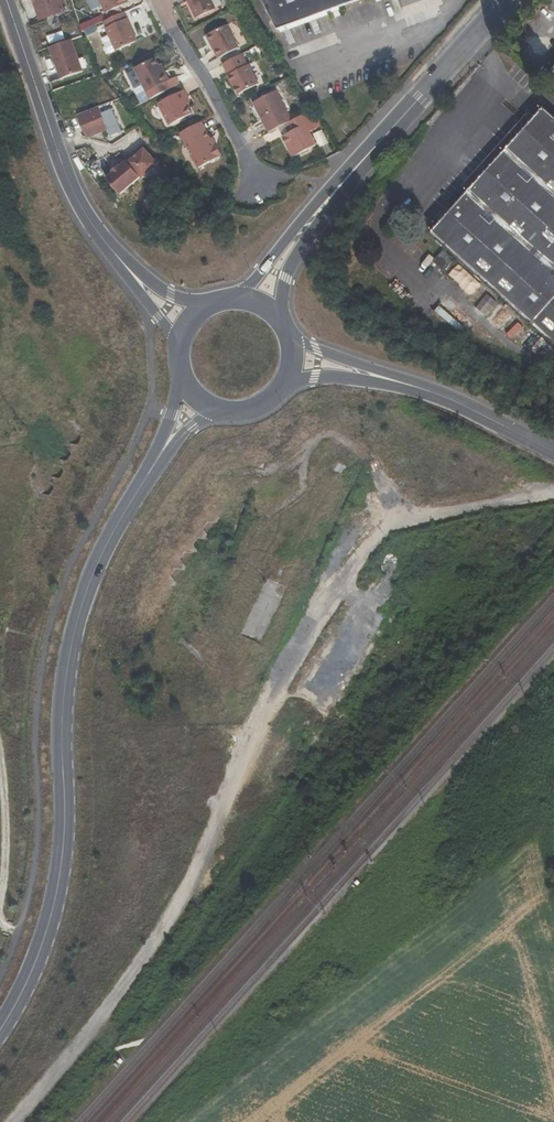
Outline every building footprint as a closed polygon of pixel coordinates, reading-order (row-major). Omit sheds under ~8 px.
[(40,21),(65,12),(60,0),(33,0),(40,21)] [(129,5),(127,0),(99,0),(106,15),(129,5)] [(198,21),(218,12),(217,9),(224,6),(221,0),(188,0),(198,21)] [(279,31),(362,0),(263,0),(279,31)] [(141,42),(127,14),(105,24),(120,53),(141,42)] [(205,38),(217,60),(236,51),(225,28),(205,38)] [(61,76),(81,67),(68,37),(48,45),(61,76)] [(249,66),(244,55),(226,64),(232,75),(230,76),(236,87),(239,86),(244,95),(262,85),(252,65),(249,66)] [(147,96),(170,82),(164,72),(161,74),(157,68),(153,61),(134,72),(147,96)] [(173,128),(195,115),(190,106),(187,101),(190,99),(186,91),(161,107),(173,128)] [(255,103),(272,134),(288,126),(293,123),(295,122),(278,91),(255,103)] [(79,117),(89,140),(96,137),(109,131),(112,138),(118,135),(115,126),(118,124),(112,111),(109,112),(106,106),(79,117)] [(457,259),(553,346),(553,118),(543,108),(430,234),(446,249),(433,262),(445,272),(457,259)] [(310,114),(295,122),(293,123),(298,132),(293,134),(290,136),(301,154),(318,146),(312,135),(319,131),(310,114)] [(213,140),(204,122),(183,133),(200,167),(222,156),(221,154),(224,152),(220,145),(217,146),(213,140)] [(298,132),(293,123),(288,126),(293,134),(298,132)] [(139,156),(136,159),(129,165),(143,180),(159,166),(145,150),(139,156)] [(108,179),(121,195),(141,178),(129,165),(127,162),(120,168),(114,173),(108,179)] [(536,339),(486,294),(475,307),(487,319),(496,309),(501,313),(496,318),(507,328),(505,330),(526,350),(536,339)]
